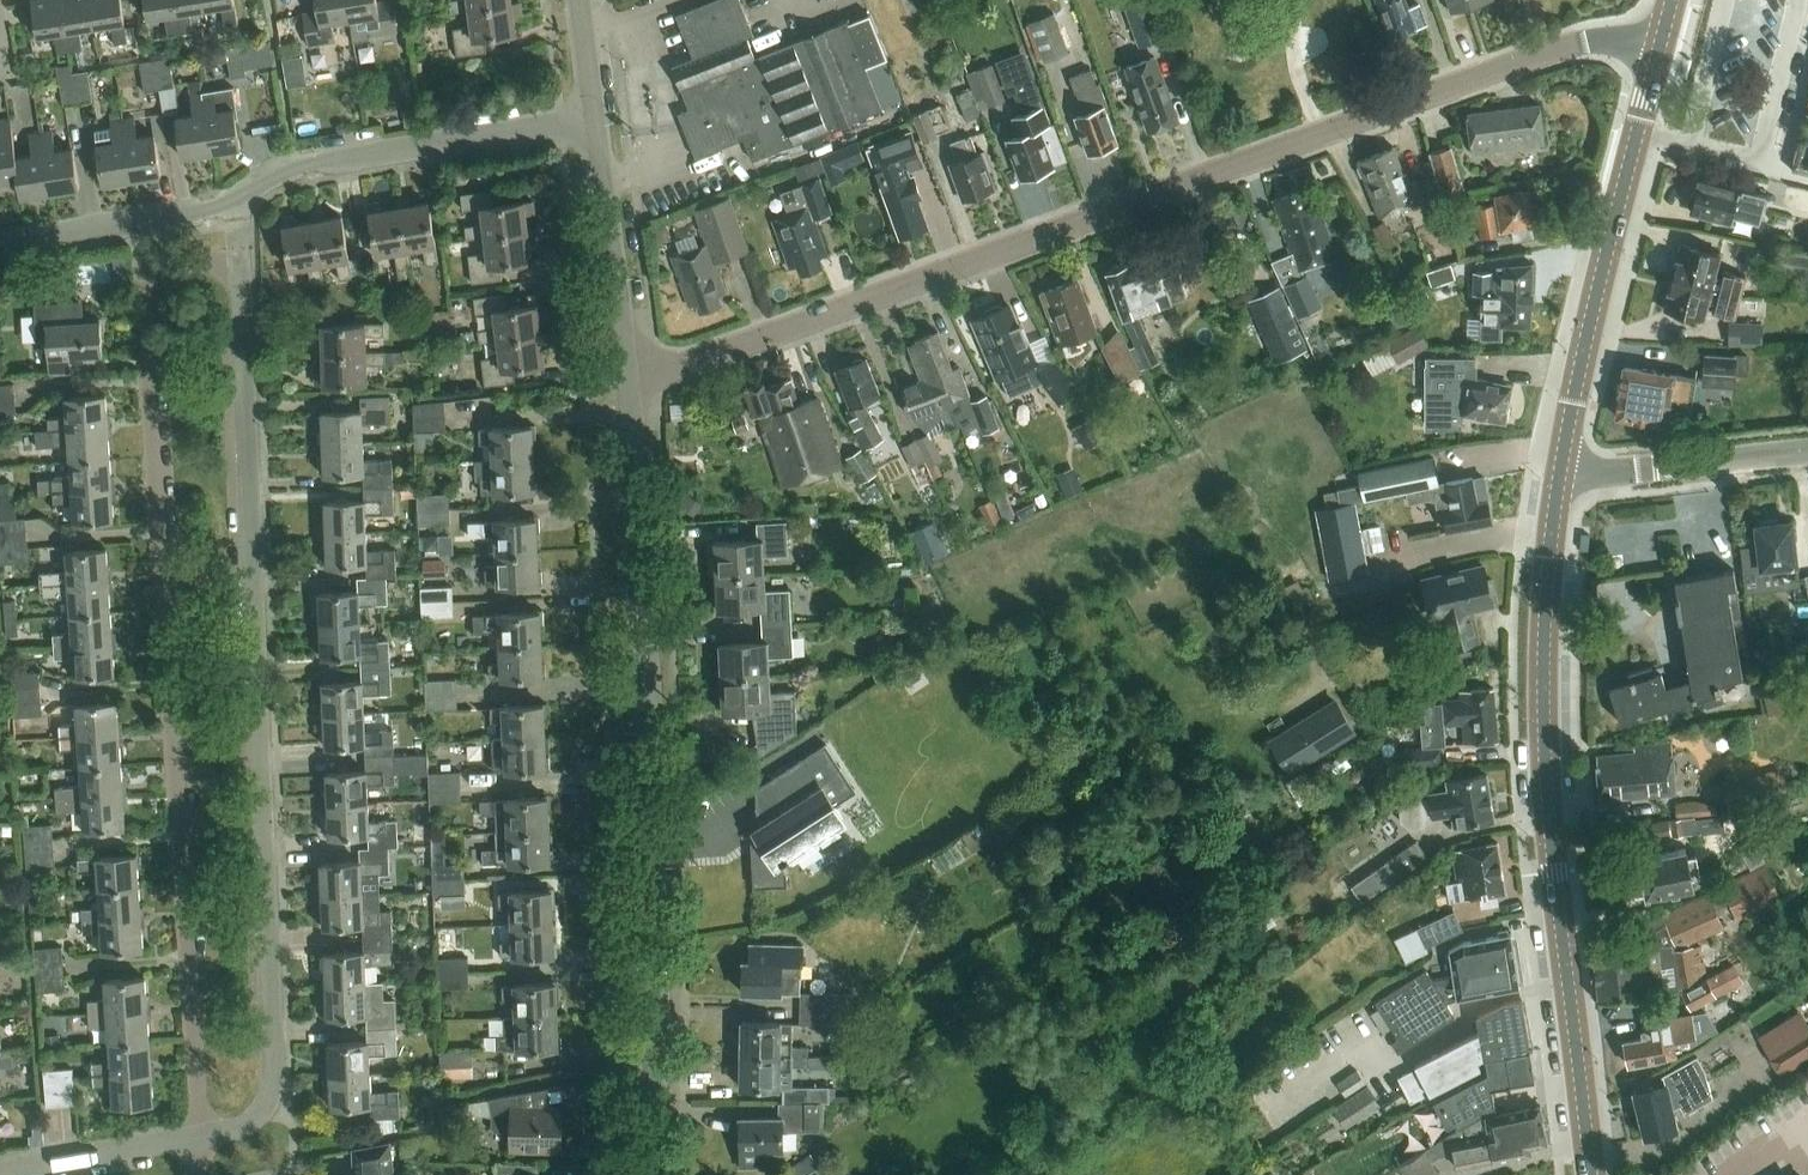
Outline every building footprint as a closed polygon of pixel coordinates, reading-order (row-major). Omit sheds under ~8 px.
[(70,53),(61,0),(32,0),(38,37),(54,35),(58,55),(70,53)] [(70,53),(82,51),(79,30),(95,28),(90,0),(61,0),(70,53)] [(95,28),(111,25),(114,45),(127,43),(120,0),(90,0),(95,28)] [(180,34),(174,0),(145,0),(148,19),(164,16),(168,37),(180,34)] [(180,34),(192,32),(189,12),(205,10),(204,0),(174,0),(180,34)] [(205,10),(221,7),(224,27),(238,25),(233,0),(204,0),(205,10)] [(350,20),(346,0),(317,0),(318,11),(304,14),(309,46),(335,42),(332,23),(350,20)] [(350,20),(354,41),(367,39),(370,34),(370,36),(397,32),(392,0),(386,0),(376,2),(376,0),(346,0),(350,20)] [(511,4),(510,0),(462,0),(451,2),(452,13),(470,10),(470,9),(511,4)] [(848,23),(847,21),(754,58),(746,38),(753,35),(740,0),(711,0),(682,12),(698,54),(676,63),(693,105),(682,110),(700,154),(743,137),(751,160),(882,109),(865,66),(887,57),(870,14),(848,23)] [(1137,4),(1151,44),(1166,38),(1153,0),(1149,0),(1137,4)] [(1405,0),(1376,0),(1390,38),(1426,25),(1418,4),(1408,8),(1405,0)] [(1472,4),(1471,0),(1448,0),(1451,11),(1472,4)] [(513,17),(521,16),(520,3),(511,4),(470,9),(470,10),(472,27),(455,29),(458,57),(487,53),(485,39),(515,35),(513,17)] [(1054,12),(1029,22),(1045,61),(1069,52),(1054,12)] [(271,43),(249,44),(250,63),(272,62),(271,43)] [(242,47),(227,49),(231,77),(246,75),(242,47)] [(1018,135),(1007,140),(1022,179),(1052,167),(1051,164),(1066,159),(1054,125),(1049,126),(1041,103),(1043,102),(1023,48),(995,59),(1007,93),(1013,90),(1022,113),(1012,117),(1018,135)] [(199,53),(201,63),(218,61),(216,51),(199,53)] [(301,57),(283,59),(288,88),(305,85),(301,57)] [(154,60),(159,90),(160,90),(163,114),(177,112),(169,58),(154,60)] [(1177,121),(1160,75),(1154,58),(1126,68),(1149,131),(1177,121)] [(144,92),(159,90),(154,60),(140,62),(144,92)] [(58,77),(73,75),(72,73),(70,64),(56,66),(58,77)] [(990,106),(1006,100),(991,64),(968,73),(975,92),(983,89),(990,106)] [(1085,113),(1076,117),(1089,153),(1092,152),(1093,156),(1105,151),(1104,148),(1118,143),(1105,108),(1108,107),(1099,83),(1096,84),(1091,69),(1070,77),(1076,93),(1078,92),(1085,113)] [(72,73),(73,75),(77,103),(93,101),(88,70),(72,73)] [(77,103),(73,75),(58,77),(63,106),(77,103)] [(190,93),(201,91),(199,80),(188,82),(190,93)] [(240,149),(234,109),(236,108),(233,88),(202,93),(211,154),(240,149)] [(972,89),(957,95),(966,120),(981,114),(972,89)] [(182,158),(211,154),(202,93),(190,95),(193,115),(176,118),(182,158)] [(912,115),(923,142),(937,136),(935,132),(950,126),(941,104),(912,115)] [(1472,153),(1544,144),(1540,105),(1467,114),(1472,153)] [(123,107),(125,119),(133,117),(132,106),(123,107)] [(1792,172),(1807,176),(1807,107),(1792,172)] [(419,109),(402,111),(404,123),(404,127),(421,124),(421,121),(419,109)] [(122,120),(132,181),(160,176),(154,136),(137,138),(134,118),(122,120)] [(0,141),(0,183),(18,180),(16,158),(10,119),(0,121),(0,136),(1,141),(0,141)] [(96,138),(97,145),(96,145),(102,185),(132,181),(122,120),(110,122),(112,135),(96,138)] [(52,132),(41,134),(51,194),(79,190),(73,149),(55,151),(52,132)] [(909,133),(872,146),(886,185),(883,186),(901,236),(927,226),(916,197),(919,196),(912,176),(909,177),(906,170),(920,165),(909,133)] [(32,155),(16,158),(18,180),(21,199),(51,194),(41,134),(29,136),(32,155)] [(963,200),(993,189),(986,170),(989,168),(983,151),(977,154),(970,135),(950,143),(957,161),(950,164),(963,200)] [(1411,184),(1407,173),(1404,174),(1394,147),(1378,154),(1401,210),(1425,202),(1418,181),(1411,184)] [(1436,172),(1442,194),(1464,188),(1452,147),(1430,153),(1432,160),(1436,172)] [(820,159),(827,177),(837,173),(842,158),(840,152),(820,159)] [(1367,183),(1379,218),(1401,210),(1378,154),(1357,162),(1366,183),(1367,183)] [(1432,160),(1424,163),(1428,175),(1436,172),(1432,160)] [(813,162),(796,168),(801,182),(818,176),(813,162)] [(809,207),(773,220),(790,267),(797,264),(800,273),(822,265),(818,255),(826,252),(814,218),(831,212),(819,179),(801,185),(809,207)] [(1758,222),(1765,195),(1734,187),(1731,188),(1699,180),(1690,212),(1730,223),(1732,216),(1758,222)] [(1493,185),(1469,191),(1471,200),(1496,195),(1493,185)] [(1274,201),(1292,256),(1296,271),(1336,258),(1316,197),(1309,200),(1305,190),(1274,201)] [(1535,224),(1535,220),(1540,216),(1538,204),(1531,201),(1529,190),(1495,196),(1497,204),(1476,208),(1481,238),(1503,234),(1502,231),(1512,229),(1514,240),(1535,236),(1532,225),(1535,224)] [(486,236),(528,232),(527,215),(535,214),(533,202),(493,206),(492,191),(463,195),(465,211),(483,209),(485,225),(466,227),(467,240),(486,238),(486,236)] [(427,267),(437,265),(429,204),(411,207),(410,199),(397,201),(398,209),(404,252),(408,251),(424,249),(427,267)] [(715,263),(747,251),(728,199),(695,211),(707,242),(672,255),(690,305),(696,302),(699,311),(720,303),(717,294),(725,291),(715,263)] [(411,269),(408,251),(404,252),(398,209),(382,211),(381,203),(371,204),(378,256),(395,253),(397,271),(411,269)] [(1424,208),(1432,232),(1448,227),(1441,203),(1424,208)] [(340,279),(351,278),(342,217),(324,220),(323,212),(311,213),(312,221),(318,265),(320,265),(337,262),(340,279)] [(323,281),(320,265),(318,265),(312,221),(297,224),(295,215),(283,217),(290,269),(308,266),(310,283),(323,281)] [(1397,243),(1384,221),(1372,228),(1385,250),(1397,243)] [(530,243),(538,243),(537,231),(528,232),(486,236),(486,238),(488,255),(470,257),(472,283),(503,279),(501,265),(532,262),(530,243)] [(1682,243),(1673,280),(1741,297),(1746,277),(1717,269),(1721,253),(1682,243)] [(1781,270),(1807,273),(1807,257),(1783,254),(1781,270)] [(1172,303),(1188,297),(1180,271),(1163,277),(1156,257),(1108,274),(1124,320),(1125,320),(1136,345),(1130,348),(1142,369),(1159,362),(1138,315),(1172,303)] [(1451,265),(1427,272),(1431,288),(1456,280),(1451,265)] [(1482,319),(1482,336),(1482,339),(1501,339),(1502,326),(1531,327),(1533,265),(1498,268),(1498,272),(1474,272),(1473,296),(1483,295),(1482,319)] [(128,273),(115,274),(117,289),(130,288),(128,273)] [(1284,285),(1298,318),(1323,307),(1308,274),(1305,275),(1284,285)] [(1060,346),(1062,345),(1067,358),(1076,366),(1092,346),(1088,335),(1097,332),(1078,280),(1041,293),(1060,346)] [(1741,297),(1673,280),(1664,312),(1703,322),(1706,312),(1735,319),(1741,297)] [(1279,282),(1247,297),(1278,359),(1309,344),(1279,282)] [(498,339),(542,334),(540,318),(546,317),(545,305),(506,309),(505,295),(475,298),(477,314),(495,312),(497,330),(479,332),(480,343),(498,341),(498,339)] [(38,339),(45,338),(48,377),(74,375),(73,361),(103,359),(100,320),(84,321),(83,301),(35,305),(38,339)] [(1057,361),(1040,374),(1027,342),(1028,342),(1020,323),(1017,324),(1008,304),(1004,306),(997,305),(984,311),(980,317),(973,319),(999,378),(1001,377),(1010,396),(1043,382),(1059,403),(1078,389),(1057,361)] [(411,312),(412,332),(430,331),(428,310),(411,312)] [(1764,323),(1729,322),(1728,345),(1763,346),(1764,323)] [(367,354),(367,353),(366,336),(384,335),(384,324),(322,326),(323,342),(314,343),(315,356),(323,355),(367,354)] [(1399,363),(1428,345),(1415,324),(1386,342),(1399,363)] [(908,346),(916,367),(922,364),(924,368),(931,366),(935,375),(933,375),(945,406),(950,404),(960,426),(961,426),(964,434),(979,422),(986,437),(1003,429),(988,397),(973,403),(959,366),(952,369),(938,331),(916,339),(918,342),(908,346)] [(543,347),(550,346),(548,334),(542,334),(498,339),(498,341),(500,358),(483,360),(485,386),(515,383),(513,368),(545,365),(543,347)] [(1122,335),(1103,345),(1121,380),(1140,371),(1122,335)] [(367,366),(385,365),(404,365),(404,352),(367,353),(367,354),(323,355),(323,372),(316,372),(316,386),(368,384),(367,366)] [(1747,355),(1704,352),(1704,371),(1746,373),(1747,355)] [(1474,370),(1476,370),(1476,358),(1426,358),(1426,366),(1426,382),(1430,382),(1430,425),(1454,425),(1454,429),(1462,429),(1465,413),(1467,414),(1468,416),(1475,418),(1478,416),(1504,421),(1505,417),(1508,415),(1509,408),(1507,405),(1510,388),(1488,383),(1486,381),(1479,379),(1477,380),(1477,381),(1476,381),(1474,381),(1474,370)] [(847,409),(858,431),(855,433),(864,449),(883,439),(864,403),(881,396),(866,359),(836,370),(851,407),(846,409),(846,410),(847,409)] [(902,388),(914,418),(928,432),(942,417),(948,432),(960,426),(950,404),(945,406),(933,375),(935,375),(931,366),(924,368),(922,364),(916,367),(922,380),(902,388)] [(1693,403),(1696,379),(1674,375),(1625,368),(1617,416),(1666,424),(1683,427),(1687,402),(1693,403)] [(784,486),(841,467),(818,398),(800,404),(791,379),(765,388),(764,383),(745,389),(755,417),(760,415),(784,486)] [(15,399),(14,384),(0,385),(0,400),(15,399)] [(48,418),(49,429),(108,425),(106,395),(65,398),(66,417),(48,418)] [(362,410),(321,412),(322,443),(362,442),(361,425),(390,424),(389,396),(361,397),(362,410)] [(0,400),(0,415),(16,414),(15,399),(0,400)] [(414,431),(446,431),(445,402),(414,403),(414,431)] [(744,418),(732,422),(736,433),(748,429),(744,418)] [(49,429),(49,431),(36,432),(37,448),(68,446),(69,460),(110,457),(108,425),(49,429)] [(493,461),(534,459),(533,438),(536,438),(536,425),(528,425),(527,427),(492,429),(492,430),(480,430),(480,444),(492,443),(493,460),(493,461)] [(916,439),(935,478),(940,476),(935,464),(943,461),(933,438),(930,440),(927,434),(916,439)] [(935,478),(916,439),(902,445),(910,464),(920,485),(935,478)] [(362,442),(322,443),(324,474),(364,472),(364,487),(393,486),(392,460),(362,461),(362,442)] [(862,450),(847,458),(860,480),(875,471),(862,450)] [(110,457),(69,460),(70,478),(38,480),(38,492),(112,487),(110,457)] [(535,479),(534,459),(493,461),(493,460),(475,461),(476,478),(481,478),(482,493),(495,492),(495,493),(530,492),(530,493),(539,492),(538,478),(535,479)] [(1355,502),(1407,492),(1409,503),(1437,497),(1440,513),(1445,512),(1449,532),(1492,523),(1484,479),(1474,480),(1474,478),(1440,485),(1435,459),(1360,473),(1362,486),(1338,490),(1341,505),(1317,509),(1331,580),(1369,573),(1365,553),(1373,552),(1369,528),(1361,529),(1355,502)] [(1075,474),(1059,482),(1066,498),(1083,490),(1075,474)] [(10,495),(9,483),(0,484),(0,496),(10,495)] [(365,499),(325,500),(326,533),(365,532),(364,515),(394,513),(393,486),(364,487),(365,499)] [(114,520),(112,487),(38,492),(38,493),(53,492),(54,504),(72,503),(74,522),(114,520)] [(416,511),(449,510),(448,493),(415,495),(416,511)] [(0,496),(0,535),(26,532),(25,518),(17,519),(15,495),(10,495),(0,496)] [(991,500),(980,505),(991,530),(1003,524),(991,500)] [(1009,504),(1000,509),(1005,521),(1015,517),(1009,504)] [(449,510),(416,511),(417,525),(450,523),(449,510)] [(496,536),(497,553),(538,551),(537,531),(540,531),(540,518),(531,519),(496,521),(496,522),(483,523),(484,537),(496,536)] [(714,542),(716,576),(764,574),(763,556),(789,555),(787,522),(757,523),(758,540),(714,542)] [(1762,566),(1762,569),(1782,566),(1784,581),(1799,580),(1792,522),(1757,526),(1759,543),(1740,545),(1743,568),(1762,566)] [(925,560),(945,552),(934,525),(914,533),(925,560)] [(28,547),(26,532),(0,535),(0,549),(28,547)] [(365,532),(326,533),(327,565),(367,563),(368,578),(386,578),(396,577),(395,551),(366,553),(365,532)] [(436,535),(422,536),(423,550),(437,549),(436,535)] [(28,547),(0,549),(0,556),(1,563),(29,561),(28,547)] [(42,585),(109,581),(106,548),(65,551),(67,572),(49,573),(49,577),(41,578),(42,585)] [(538,551),(497,553),(498,571),(486,571),(486,585),(499,585),(499,586),(534,584),(534,585),(543,585),(542,571),(539,571),(538,551)] [(444,559),(423,560),(424,577),(445,576),(444,559)] [(1484,567),(1424,581),(1433,619),(1444,616),(1451,646),(1478,640),(1470,610),(1492,605),(1492,602),(1497,600),(1492,580),(1487,581),(1484,567)] [(1703,697),(1707,708),(1725,702),(1719,684),(1743,677),(1730,600),(1738,599),(1733,569),(1674,580),(1677,597),(1675,597),(1679,619),(1681,619),(1689,661),(1688,661),(1690,672),(1671,678),(1670,677),(1656,681),(1655,676),(1635,682),(1634,679),(1631,680),(1631,683),(1611,689),(1621,723),(1664,710),(1703,697)] [(765,591),(764,574),(716,576),(718,611),(762,609),(763,625),(793,624),(791,590),(765,591)] [(359,590),(319,592),(320,624),(359,622),(358,606),(387,604),(386,578),(368,578),(358,578),(359,590)] [(109,581),(42,585),(43,598),(68,596),(70,614),(111,611),(109,581)] [(422,603),(453,602),(452,586),(421,587),(422,603)] [(5,618),(17,617),(16,600),(4,601),(5,618)] [(453,602),(422,603),(422,618),(453,617),(453,602)] [(53,633),(54,647),(113,642),(111,611),(70,614),(71,632),(53,633)] [(535,613),(488,616),(474,616),(475,634),(488,633),(488,629),(500,629),(501,646),(542,644),(541,624),(544,624),(544,611),(535,611),(535,613)] [(17,617),(5,618),(7,636),(19,635),(17,617)] [(359,622),(320,624),(322,656),(361,654),(361,668),(390,667),(389,640),(370,641),(370,638),(359,639),(359,622)] [(794,657),(793,624),(763,625),(764,642),(720,644),(721,679),(770,676),(769,658),(794,657)] [(115,673),(113,642),(54,647),(55,658),(73,657),(74,676),(115,673)] [(543,664),(542,644),(501,646),(502,664),(489,664),(490,678),(502,677),(502,678),(539,677),(539,678),(547,678),(546,664),(543,664)] [(362,681),(322,682),(324,714),(363,713),(362,695),(391,694),(390,667),(361,668),(362,681)] [(922,677),(916,670),(903,678),(909,686),(922,677)] [(11,688),(40,685),(39,671),(9,674),(11,688)] [(770,676),(721,679),(723,713),(767,711),(768,726),(798,725),(796,691),(770,693),(770,676)] [(425,696),(457,695),(456,679),(424,681),(425,696)] [(12,703),(42,700),(40,685),(11,688),(12,703)] [(1465,744),(1498,741),(1493,690),(1461,693),(1461,700),(1442,701),(1444,726),(1463,724),(1465,744)] [(458,709),(457,695),(425,696),(426,710),(458,709)] [(1269,741),(1290,774),(1357,732),(1336,699),(1269,741)] [(42,700),(12,703),(14,718),(43,715),(42,700)] [(60,725),(61,738),(120,734),(117,701),(77,704),(78,724),(60,725)] [(504,721),(505,739),(546,737),(545,717),(548,717),(548,704),(539,704),(539,706),(504,706),(504,708),(491,708),(492,721),(504,721)] [(363,713),(324,714),(325,746),(365,744),(365,758),(394,757),(392,731),(363,732),(363,713)] [(122,764),(120,734),(61,738),(62,750),(80,749),(81,767),(122,764)] [(546,737),(505,739),(492,739),(494,771),(506,771),(541,769),(541,770),(550,770),(550,757),(547,757),(546,737)] [(1636,753),(1631,753),(1598,756),(1601,799),(1628,797),(1629,796),(1676,792),(1671,742),(1635,745),(1636,753)] [(1403,748),(1404,769),(1442,766),(1440,745),(1403,748)] [(787,867),(850,822),(837,804),(857,790),(825,746),(762,791),(768,803),(763,805),(770,819),(765,821),(768,827),(752,835),(755,889),(788,887),(787,867)] [(366,771),(326,772),(327,804),(366,802),(365,785),(395,783),(394,757),(365,758),(366,771)] [(122,764),(81,767),(83,786),(55,788),(56,800),(124,795),(122,764)] [(429,773),(429,788),(461,787),(460,772),(429,773)] [(1393,772),(1374,781),(1379,791),(1398,782),(1393,772)] [(1430,795),(1431,797),(1406,801),(1400,811),(1402,823),(1411,830),(1424,828),(1430,819),(1453,815),(1454,826),(1494,819),(1487,775),(1447,782),(1449,792),(1430,795)] [(461,787),(429,788),(430,802),(461,801),(461,787)] [(124,795),(56,800),(57,812),(83,810),(85,831),(126,828),(124,795)] [(481,815),(496,814),(508,814),(509,830),(497,831),(497,833),(550,831),(549,810),(552,810),(551,797),(543,797),(543,798),(495,801),(480,801),(481,815)] [(1695,800),(1678,802),(1680,818),(1685,817),(1718,812),(1717,804),(1695,800)] [(366,802),(327,804),(329,836),(369,834),(369,849),(388,848),(397,847),(396,821),(367,822),(366,802)] [(1680,818),(1649,823),(1651,836),(1671,832),(1672,835),(1699,831),(1697,817),(1689,818),(1685,819),(1685,817),(1680,818)] [(983,823),(962,835),(972,852),(993,839),(983,823)] [(24,841),(54,839),(53,824),(23,827),(24,841)] [(550,831),(497,833),(498,850),(482,850),(483,864),(510,863),(510,864),(547,863),(547,864),(554,864),(554,850),(551,850),(550,831)] [(415,835),(415,846),(430,845),(430,834),(415,835)] [(26,856),(55,853),(54,839),(24,841),(26,856)] [(1747,852),(1752,863),(1782,850),(1777,839),(1747,852)] [(1368,880),(1378,893),(1429,857),(1417,841),(1387,862),(1389,865),(1368,880)] [(1496,894),(1506,892),(1498,844),(1461,850),(1461,851),(1453,852),(1459,883),(1448,885),(1451,901),(1466,899),(1466,898),(1472,897),(1472,898),(1481,897),(1483,906),(1498,904),(1496,894)] [(1648,897),(1694,887),(1686,848),(1658,854),(1657,846),(1643,849),(1645,857),(1640,858),(1641,861),(1628,864),(1635,897),(1648,894),(1648,897)] [(360,861),(320,863),(321,895),(361,893),(379,892),(379,874),(389,873),(388,848),(369,849),(359,849),(360,861)] [(26,856),(27,870),(38,869),(56,868),(55,853),(26,856)] [(98,871),(99,889),(140,886),(138,855),(79,858),(80,872),(98,871)] [(433,882),(465,880),(465,865),(433,865),(433,882)] [(1710,895),(1716,909),(1730,903),(1736,917),(1781,898),(1767,865),(1722,884),(1724,889),(1710,895)] [(39,878),(27,879),(29,892),(40,891),(39,878)] [(465,880),(433,882),(433,895),(465,894),(465,880)] [(142,918),(140,886),(99,889),(101,907),(82,908),(83,922),(142,918)] [(512,907),(513,925),(554,923),(553,904),(556,903),(555,890),(547,890),(547,891),(511,892),(511,894),(499,894),(500,908),(512,907)] [(42,891),(40,891),(29,892),(30,911),(43,910),(42,891)] [(361,893),(321,895),(323,926),(363,924),(364,938),(392,937),(391,911),(380,911),(379,892),(361,893)] [(1664,992),(1663,984),(1676,983),(1677,988),(1684,987),(1706,972),(1699,942),(1724,932),(1707,893),(1662,915),(1666,922),(1646,933),(1647,946),(1594,952),(1600,999),(1664,992)] [(1454,911),(1417,928),(1426,947),(1463,930),(1454,911)] [(142,918),(83,922),(84,933),(102,932),(103,952),(144,950),(142,918)] [(554,923),(513,925),(513,943),(501,943),(502,957),(513,956),(513,957),(550,956),(550,957),(558,956),(558,942),(555,942),(554,923)] [(1383,1033),(1392,1028),(1399,1039),(1393,1043),(1399,1053),(1455,1018),(1445,1002),(1520,988),(1511,934),(1464,943),(1449,952),(1454,977),(1433,981),(1427,971),(1376,1002),(1379,1008),(1371,1013),(1383,1033)] [(364,951),(324,953),(326,984),(365,983),(364,964),(393,962),(392,937),(364,938),(364,951)] [(756,962),(744,962),(744,993),(782,994),(782,977),(802,978),(803,964),(804,946),(757,944),(756,962)] [(35,963),(63,961),(62,947),(34,948),(35,963)] [(437,958),(437,975),(469,973),(469,958),(437,958)] [(35,963),(36,977),(64,976),(63,961),(35,963)] [(1724,971),(1717,974),(1683,992),(1692,1010),(1716,998),(1714,994),(1724,989),(1731,985),(1724,971)] [(469,987),(469,973),(437,975),(438,988),(469,987)] [(64,976),(36,977),(37,992),(65,990),(64,976)] [(89,1001),(90,1013),(148,1009),(146,978),(106,981),(107,1000),(89,1001)] [(365,983),(326,984),(327,1016),(367,1015),(367,1028),(396,1027),(395,1000),(384,1000),(383,982),(365,983)] [(504,1018),(558,1016),(557,996),(560,996),(560,982),(551,982),(551,984),(515,985),(515,986),(503,987),(504,1000),(516,1000),(516,1016),(504,1017),(504,1018)] [(801,993),(800,1010),(839,1011),(839,1010),(854,1011),(854,994),(801,993)] [(1480,1031),(1415,1065),(1431,1095),(1447,1086),(1486,1066),(1487,1065),(1485,1057),(1529,1049),(1529,1047),(1521,1000),(1501,1004),(1478,1017),(1480,1031)] [(150,1040),(148,1009),(90,1013),(90,1026),(109,1025),(110,1043),(150,1040)] [(839,1011),(800,1010),(800,1024),(853,1025),(854,1011),(839,1010),(839,1011)] [(1688,1037),(1694,1036),(1691,1015),(1670,1018),(1669,1017),(1649,1023),(1651,1031),(1643,1032),(1644,1039),(1625,1042),(1629,1066),(1656,1061),(1676,1055),(1675,1052),(1682,1051),(1681,1047),(1690,1046),(1688,1037)] [(559,1035),(558,1016),(504,1018),(505,1035),(495,1036),(496,1049),(517,1049),(517,1050),(554,1048),(554,1049),(562,1049),(562,1035),(559,1035)] [(743,1024),(742,1056),(809,1057),(809,1048),(793,1048),(793,1025),(743,1024)] [(1767,1050),(1782,1075),(1807,1059),(1807,1025),(1767,1050)] [(368,1041),(328,1042),(329,1075),(369,1073),(368,1054),(397,1053),(396,1027),(367,1028),(368,1041)] [(46,1035),(47,1046),(60,1045),(59,1034),(46,1035)] [(152,1072),(150,1040),(110,1043),(111,1061),(93,1062),(94,1076),(152,1072)] [(1449,1092),(1434,1100),(1449,1128),(1456,1124),(1482,1111),(1495,1104),(1494,1098),(1492,1089),(1492,1088),(1503,1087),(1512,1085),(1511,1084),(1536,1080),(1532,1054),(1530,1054),(1530,1051),(1529,1049),(1485,1057),(1487,1065),(1488,1073),(1473,1081),(1467,1084),(1460,1087),(1451,1091),(1449,1092)] [(472,1050),(440,1051),(441,1068),(473,1067),(472,1050)] [(0,1057),(0,1070),(15,1068),(14,1056),(0,1057)] [(809,1057),(742,1056),(741,1089),(780,1089),(780,1072),(792,1072),(792,1067),(808,1067),(809,1057)] [(1673,1110),(1683,1108),(1686,1113),(1713,1098),(1709,1086),(1705,1072),(1697,1057),(1665,1075),(1667,1085),(1635,1093),(1645,1137),(1678,1129),(1673,1110)] [(73,1069),(58,1070),(61,1106),(76,1105),(73,1069)] [(58,1070),(44,1071),(46,1107),(61,1106),(58,1070)] [(1337,1083),(1346,1096),(1366,1083),(1357,1070),(1337,1083)] [(152,1072),(94,1076),(94,1087),(113,1086),(114,1106),(154,1103),(152,1072)] [(369,1073),(329,1075),(331,1106),(370,1104),(371,1118),(400,1116),(399,1089),(369,1091),(369,1073)] [(827,1085),(811,1085),(811,1102),(827,1102),(827,1085)] [(1367,1085),(1333,1108),(1346,1128),(1380,1105),(1367,1085)] [(784,1088),(784,1104),(810,1103),(810,1087),(784,1088)] [(562,1149),(563,1112),(524,1111),(521,1094),(490,1100),(495,1116),(494,1132),(513,1132),(513,1148),(562,1149)] [(784,1104),(779,1104),(779,1119),(741,1119),(741,1169),(766,1168),(765,1151),(784,1151),(784,1133),(819,1132),(824,1126),(824,1103),(810,1103),(784,1104)] [(1483,1115),(1451,1135),(1452,1139),(1452,1140),(1454,1150),(1458,1168),(1532,1153),(1531,1147),(1548,1144),(1541,1106),(1487,1117),(1483,1115)] [(1400,1167),(1405,1174),(1436,1174),(1439,1173),(1433,1163),(1454,1150),(1452,1140),(1452,1139),(1451,1135),(1416,1157),(1400,1167)] [(390,1142),(353,1149),(354,1174),(345,1174),(394,1174),(390,1142)] [(1321,1166),(1326,1174),(1336,1174),(1363,1159),(1355,1145),(1321,1166)] [(421,1151),(405,1152),(406,1163),(421,1162),(421,1151)] [(788,1174),(806,1174),(819,1167),(811,1153),(785,1170),(788,1174)] [(540,1164),(496,1163),(496,1174),(540,1174),(540,1164)]
